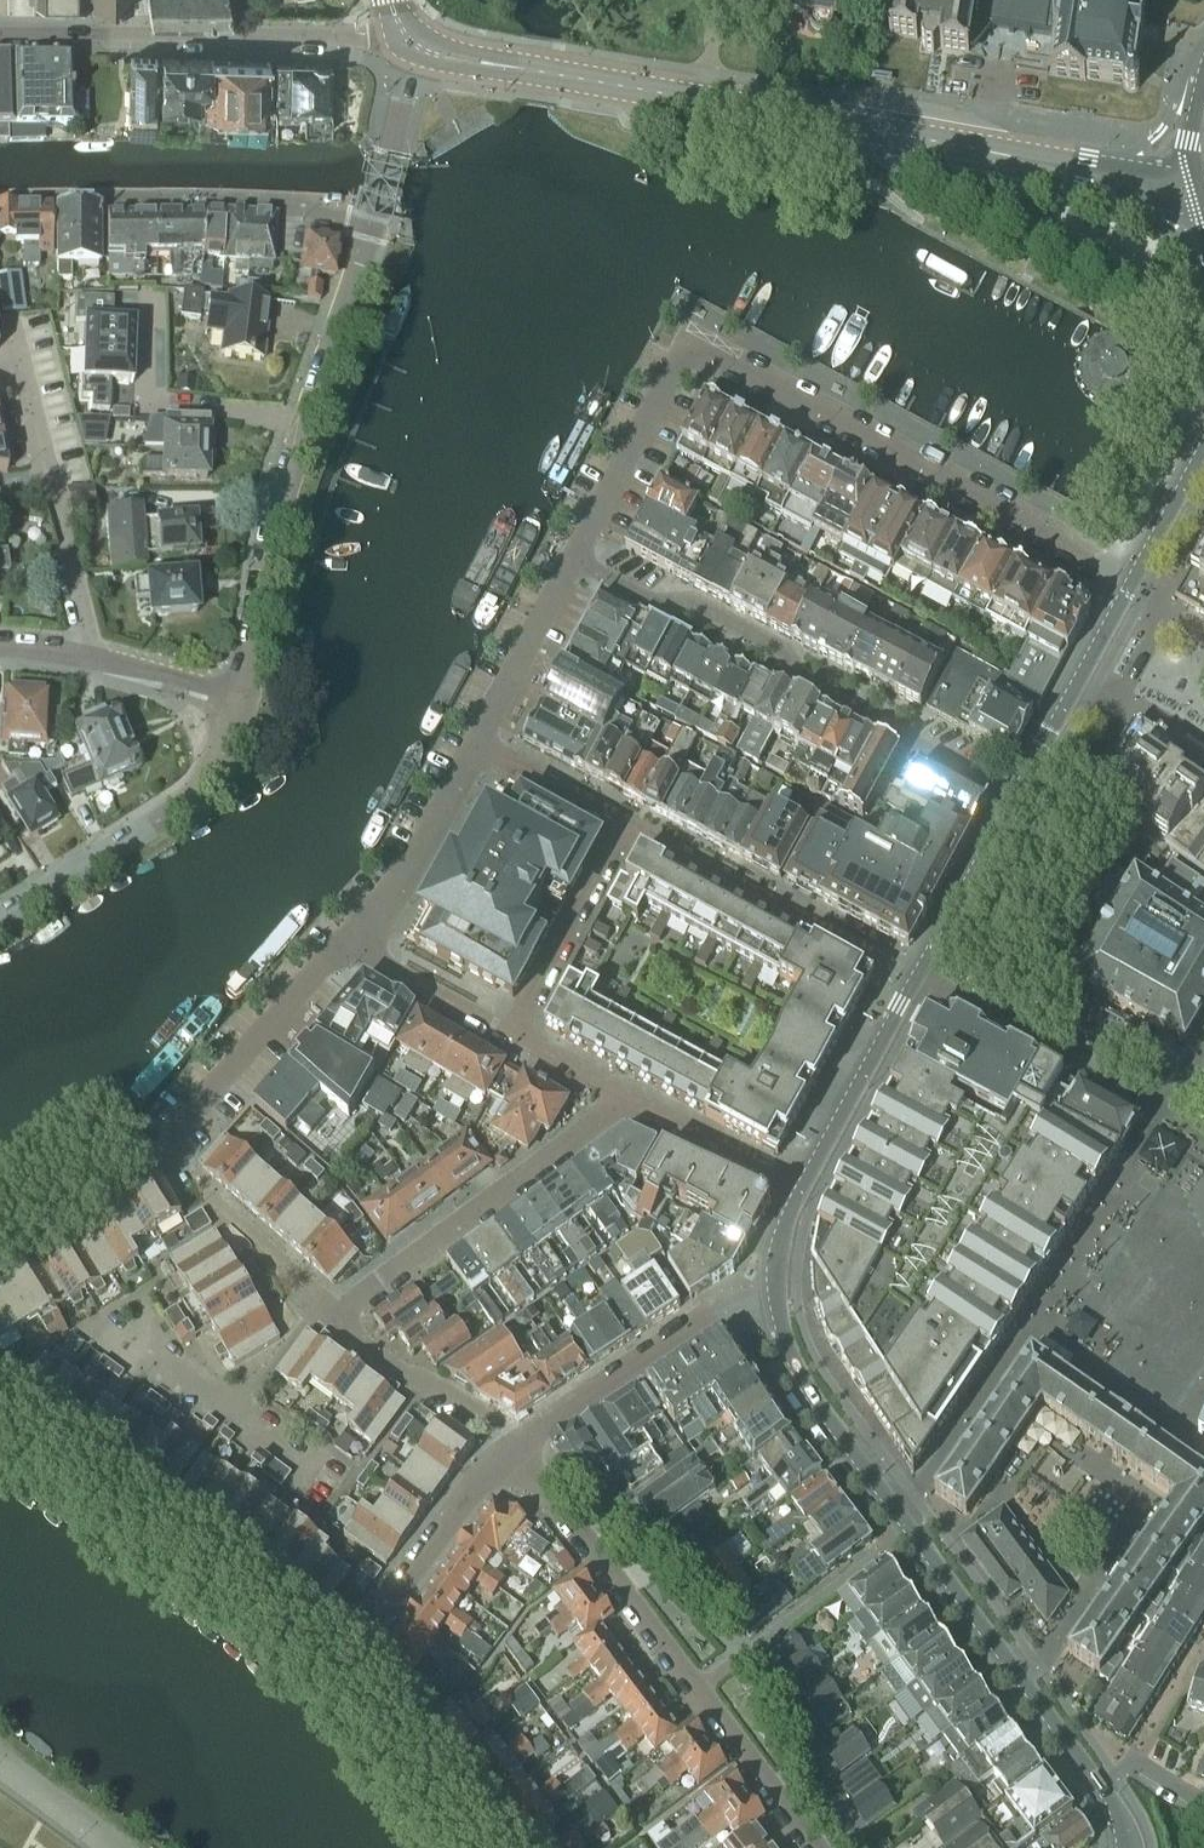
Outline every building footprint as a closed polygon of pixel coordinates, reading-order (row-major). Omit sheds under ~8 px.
[(132,0),(92,0),(92,8),(132,8),(132,0)] [(150,18),(160,18),(174,18),(177,18),(175,0),(147,0),(150,18)] [(177,18),(200,18),(203,18),(201,0),(175,0),(177,18)] [(228,0),(201,0),(203,18),(216,18),(230,18),(228,0)] [(788,17),(808,20),(808,22),(808,25),(809,27),(810,29),(812,31),(813,32),(815,33),(817,34),(819,34),(821,34),(824,34),(826,33),(828,32),(829,31),(831,29),(832,28),(832,27),(833,25),(833,24),(834,24),(838,0),(791,0),(788,17)] [(889,36),(918,40),(919,33),(927,34),(927,37),(921,44),(925,52),(934,53),(939,47),(941,47),(941,49),(969,53),(970,46),(975,47),(989,28),(993,29),(997,36),(1006,38),(1011,32),(1056,39),(1057,39),(1062,6),(1061,6),(1050,5),(1051,0),(894,0),(889,36)] [(1061,6),(1062,6),(1057,39),(1056,39),(1050,75),(1085,81),(1086,79),(1122,84),(1122,86),(1123,88),(1123,90),(1124,91),(1126,92),(1127,93),(1129,94),(1130,94),(1132,94),(1134,94),(1136,93),(1138,92),(1139,91),(1140,89),(1141,88),(1141,87),(1141,85),(1141,84),(1141,83),(1141,82),(1140,81),(1140,80),(1139,79),(1138,78),(1136,76),(1134,76),(1135,69),(1139,43),(1141,43),(1144,25),(1142,25),(1146,0),(1062,0),(1061,6)] [(8,143),(8,142),(7,128),(15,128),(13,58),(0,58),(0,143),(8,143)] [(15,128),(7,128),(8,142),(43,141),(43,129),(73,129),(73,139),(74,139),(73,96),(72,59),(13,58),(15,128)] [(156,141),(158,60),(130,60),(129,140),(156,141)] [(210,96),(211,62),(164,60),(162,112),(198,113),(198,110),(205,110),(205,96),(210,96)] [(228,121),(270,122),(271,64),(211,62),(210,96),(205,96),(205,110),(198,110),(198,113),(198,138),(227,139),(228,121)] [(331,133),(332,65),(276,64),(275,111),(305,111),(305,132),(331,133)] [(74,96),(73,96),(74,139),(82,139),(81,127),(88,127),(88,95),(74,96)] [(0,207),(0,241),(5,241),(5,246),(22,246),(23,267),(38,267),(39,267),(38,255),(52,254),(53,207),(37,207),(0,207)] [(57,207),(56,207),(56,281),(57,281),(71,281),(71,266),(100,266),(100,243),(100,207),(57,207)] [(201,270),(200,289),(209,289),(210,289),(211,274),(211,261),(223,261),(226,213),(205,212),(205,215),(201,270)] [(226,213),(223,261),(234,262),(234,274),(247,274),(251,214),(226,213)] [(251,214),(247,274),(262,273),(271,273),(272,264),(274,264),(276,217),(276,216),(251,214)] [(133,215),(107,216),(107,243),(107,255),(108,285),(132,285),(132,279),(133,279),(133,215)] [(156,215),(133,215),(133,279),(144,279),(143,254),(156,254),(156,215)] [(179,215),(156,215),(156,254),(170,254),(170,279),(180,279),(179,215)] [(205,215),(179,215),(180,279),(190,279),(189,270),(201,270),(205,215)] [(305,238),(302,272),(310,272),(309,290),(308,300),(321,301),(322,287),(315,286),(316,274),(336,275),(339,241),(322,239),(319,237),(313,237),(310,238),(305,238)] [(0,276),(0,305),(2,316),(21,313),(18,313),(14,289),(17,289),(15,274),(0,276)] [(210,289),(209,289),(209,290),(221,291),(223,275),(211,274),(210,289)] [(234,293),(238,294),(247,294),(248,284),(238,283),(235,283),(234,293)] [(247,294),(247,295),(265,297),(265,295),(266,284),(248,283),(248,284),(247,294)] [(182,293),(180,319),(182,319),(199,320),(201,297),(201,294),(182,293)] [(209,298),(204,329),(221,331),(218,354),(261,360),(266,320),(260,319),(262,302),(226,297),(225,300),(209,298)] [(76,299),(75,324),(85,324),(84,351),(84,352),(133,354),(134,342),(133,342),(134,326),(134,324),(132,323),(132,324),(112,323),(112,300),(76,299)] [(1151,360),(1143,347),(1132,338),(1129,348),(1117,344),(1105,345),(1096,350),(1089,358),(1086,369),(1086,379),(1092,389),(1100,396),(1111,399),(1121,398),(1132,393),(1139,384),(1147,390),(1152,377),(1151,360)] [(84,352),(82,399),(92,399),(91,411),(108,412),(109,384),(130,384),(130,385),(132,385),(132,382),(132,366),(133,366),(133,354),(84,352)] [(568,484),(610,404),(611,402),(612,400),(612,398),(611,396),(611,394),(610,392),(609,391),(607,389),(605,388),(603,387),(601,387),(599,387),(597,387),(595,387),(593,388),(591,390),(590,391),(589,393),(547,473),(545,478),(544,483),(544,488),(545,493),(547,498),(553,497),(557,495),(562,492),(565,489),(568,484)] [(703,469),(732,414),(705,400),(676,454),(703,469)] [(732,414),(703,469),(721,478),(708,502),(717,507),(725,493),(729,485),(730,483),(729,482),(758,429),(732,414)] [(143,449),(164,450),(208,451),(208,449),(213,447),(214,437),(209,434),(209,422),(148,420),(143,449)] [(755,497),(785,443),(758,429),(729,482),(730,483),(755,497)] [(780,517),(812,458),(785,443),(755,497),(768,503),(765,509),(780,517)] [(143,461),(142,477),(207,479),(208,468),(213,465),(213,455),(208,452),(208,451),(164,450),(164,462),(143,461)] [(814,526),(842,474),(812,458),(780,517),(781,518),(810,533),(812,530),(813,530),(814,526)] [(691,492),(701,473),(695,470),(688,470),(680,487),(691,492)] [(851,478),(851,479),(842,474),(814,526),(844,542),(872,490),(858,483),(858,482),(858,481),(858,480),(858,479),(857,478),(856,477),(854,477),(853,477),(851,478)] [(702,526),(691,520),(700,505),(660,484),(646,510),(696,536),(694,539),(703,544),(712,528),(703,524),(702,526)] [(93,490),(65,490),(71,513),(72,513),(93,512),(93,490)] [(856,581),(898,504),(872,490),(844,542),(845,543),(837,558),(854,567),(849,577),(856,581)] [(717,507),(728,513),(736,499),(725,493),(717,507)] [(894,572),(923,518),(898,504),(856,581),(863,585),(869,575),(886,584),(892,571),(894,572)] [(754,526),(761,512),(751,507),(743,521),(754,526)] [(502,607),(545,528),(546,526),(547,524),(547,522),(547,519),(546,517),(545,516),(544,514),(542,512),(540,511),(539,511),(537,510),(534,510),(532,510),(530,511),(529,511),(527,513),(525,514),(524,516),(481,596),(479,600),(478,605),(478,611),(479,616),(481,621),(486,620),(491,618),(495,615),(499,611),(502,607)] [(683,561),(694,539),(696,536),(646,510),(633,535),(683,561)] [(141,511),(106,514),(111,570),(145,568),(144,547),(158,546),(159,557),(205,554),(202,519),(142,524),(141,511)] [(683,561),(674,577),(675,577),(693,586),(716,542),(718,543),(724,531),(723,530),(728,520),(719,515),(712,528),(703,544),(694,539),(683,561)] [(926,589),(956,535),(923,518),(894,572),(926,589)] [(742,540),(747,530),(728,520),(723,530),(724,531),(741,540),(742,540)] [(735,552),(712,596),(717,599),(730,606),(751,569),(750,568),(743,564),(758,536),(747,530),(742,540),(741,540),(735,552)] [(820,534),(813,530),(812,530),(810,533),(800,552),(809,556),(820,534)] [(633,535),(625,550),(674,577),(683,561),(633,535)] [(953,602),(982,550),(956,535),(926,589),(952,603),(952,602),(953,602)] [(777,560),(783,549),(765,540),(760,551),(777,560)] [(716,542),(693,586),(693,587),(694,587),(707,594),(712,596),(735,552),(718,543),(716,542)] [(983,550),(953,602),(985,620),(1014,567),(983,550)] [(8,575),(5,555),(0,556),(0,576),(8,575)] [(751,569),(730,606),(747,615),(754,619),(766,626),(767,626),(789,584),(784,582),(785,578),(778,575),(782,568),(777,565),(764,559),(759,569),(752,566),(751,566),(750,568),(751,569)] [(1181,607),(1203,619),(1203,564),(1181,607)] [(1024,642),(1054,589),(1014,567),(985,620),(1013,635),(1010,639),(1023,646),(1025,643),(1024,642)] [(821,587),(829,574),(818,568),(811,582),(821,587)] [(194,578),(135,582),(136,600),(150,599),(151,618),(197,614),(194,578)] [(789,584),(767,626),(788,637),(792,640),(815,598),(816,597),(805,591),(804,586),(792,579),(789,584)] [(845,583),(837,598),(845,602),(853,587),(845,583)] [(855,587),(845,604),(865,614),(874,598),(855,587)] [(1007,683),(1006,686),(1041,704),(1086,621),(1088,621),(1091,614),(1091,613),(1089,606),(1082,603),(1074,605),(1071,603),(1073,599),(1054,589),(1024,642),(1025,643),(1029,645),(1008,684),(1007,683)] [(641,637),(651,619),(602,593),(593,610),(641,637)] [(913,612),(919,602),(910,597),(904,608),(913,612)] [(815,598),(792,640),(802,645),(818,654),(841,611),(815,598)] [(902,625),(907,615),(894,608),(888,618),(902,625)] [(632,654),(641,637),(593,610),(584,627),(632,654)] [(841,611),(818,654),(823,656),(844,668),(867,625),(841,611)] [(645,679),(671,630),(651,619),(641,637),(632,654),(625,668),(645,679)] [(871,683),(894,639),(867,625),(844,668),(871,683)] [(625,668),(632,654),(584,627),(574,645),(623,670),(624,667),(625,668)] [(941,646),(946,636),(933,628),(926,640),(941,646)] [(466,629),(416,719),(419,737),(437,728),(485,640),(480,629),(466,629)] [(670,682),(692,641),(671,630),(645,679),(667,690),(671,682),(670,682)] [(897,697),(920,653),(894,639),(871,683),(897,697)] [(692,641),(670,682),(671,682),(690,693),(712,652),(692,641)] [(618,679),(623,670),(574,645),(565,663),(613,689),(618,680),(618,679)] [(983,658),(962,647),(957,656),(978,667),(983,658)] [(713,699),(732,663),(712,652),(690,693),(689,695),(710,706),(714,700),(713,699)] [(921,710),(944,666),(921,653),(920,653),(897,697),(921,710)] [(931,704),(927,713),(996,750),(1012,758),(1024,736),(1041,704),(1006,686),(1007,683),(978,667),(957,656),(940,689),(931,704)] [(716,743),(753,673),(732,663),(713,699),(714,700),(726,706),(714,729),(701,721),(695,732),(716,743)] [(624,702),(562,669),(523,741),(585,774),(624,702)] [(753,722),(773,684),(753,673),(716,743),(731,751),(740,735),(736,733),(744,717),(752,721),(753,722)] [(613,689),(624,694),(629,685),(618,680),(613,689)] [(643,704),(651,688),(643,684),(635,700),(643,704)] [(772,737),(793,695),(773,684),(753,722),(752,721),(735,754),(758,766),(773,737),(772,737)] [(4,710),(2,745),(8,745),(7,758),(24,759),(25,746),(44,747),(44,743),(46,704),(46,698),(44,698),(45,694),(27,693),(27,696),(11,696),(10,710),(4,710)] [(798,751),(820,710),(793,695),(772,737),(773,737),(798,751)] [(604,784),(627,742),(627,741),(640,716),(629,710),(631,706),(624,702),(585,774),(604,784)] [(695,732),(701,721),(681,710),(674,722),(695,732)] [(798,751),(792,763),(811,773),(839,720),(820,710),(798,751)] [(115,711),(75,727),(87,757),(127,740),(122,727),(123,723),(119,714),(116,713),(115,711)] [(650,746),(660,726),(640,716),(627,741),(627,742),(604,784),(624,795),(650,746)] [(829,783),(858,730),(839,720),(811,773),(828,782),(829,783)] [(1173,731),(1166,742),(1137,721),(1095,782),(1104,789),(1098,797),(1113,808),(1153,835),(1196,865),(1203,854),(1203,753),(1173,731)] [(673,748),(682,731),(673,727),(664,743),(673,748)] [(839,807),(875,741),(864,735),(861,731),(858,730),(829,783),(828,782),(827,785),(838,791),(831,803),(838,807),(839,807)] [(662,815),(688,767),(683,765),(697,739),(682,731),(673,748),(669,756),(643,805),(662,815)] [(91,767),(62,779),(70,798),(139,770),(138,768),(139,763),(135,753),(131,751),(127,740),(87,757),(91,767)] [(875,741),(839,807),(863,819),(899,753),(875,741)] [(355,849),(357,853),(358,853),(362,852),(367,850),(371,848),(375,844),(378,840),(421,760),(422,758),(423,756),(423,754),(423,752),(422,750),(421,748),(420,747),(418,745),(416,744),(415,743),(413,743),(410,743),(408,743),(406,743),(404,744),(403,746),(401,747),(400,749),(357,828),(355,833),(354,838),(354,843),(355,849)] [(669,756),(650,746),(624,795),(643,805),(669,756)] [(702,837),(742,763),(722,753),(714,767),(713,767),(707,778),(708,779),(682,826),(702,837)] [(54,765),(42,765),(48,775),(62,766),(59,759),(54,760),(54,765)] [(784,779),(789,769),(770,759),(765,769),(784,779)] [(722,848),(745,804),(750,796),(738,789),(739,788),(740,789),(750,767),(742,763),(702,837),(722,848)] [(920,764),(902,797),(911,802),(910,804),(933,816),(934,814),(971,835),(989,801),(973,793),(920,764)] [(0,765),(0,768),(10,783),(11,782),(13,785),(12,785),(1,792),(8,803),(7,804),(17,821),(19,821),(26,831),(34,827),(36,831),(39,829),(42,829),(52,824),(52,820),(54,819),(39,796),(54,786),(47,776),(48,775),(42,765),(5,765),(0,765)] [(707,778),(688,768),(688,767),(662,815),(682,826),(708,779),(707,778)] [(768,790),(774,781),(762,774),(756,784),(768,790)] [(904,817),(910,804),(911,802),(890,791),(882,806),(904,817)] [(598,843),(583,835),(510,795),(496,820),(489,816),(461,867),(453,862),(423,917),(429,920),(415,945),(512,999),(542,945),(520,933),(546,884),(569,897),(598,843)] [(740,861),(769,807),(750,796),(745,804),(722,848),(741,858),(739,860),(740,861)] [(760,871),(792,812),(773,802),(770,807),(769,807),(740,861),(760,871)] [(821,902),(861,828),(826,809),(820,821),(820,820),(813,832),(812,831),(784,882),(821,902)] [(807,828),(811,822),(792,812),(760,871),(780,882),(809,829),(807,828)] [(935,901),(971,835),(934,814),(933,816),(924,833),(911,826),(901,844),(886,836),(884,840),(868,832),(854,857),(889,876),(889,877),(935,901)] [(513,1033),(834,1207),(821,1235),(814,1265),(817,1293),(965,1394),(1012,1323),(1147,1406),(1181,1449),(1192,1430),(1203,1437),(1203,1296),(1184,1243),(1095,1189),(1116,1156),(1025,1112),(1012,1136),(885,1067),(928,987),(627,824),(513,1033)] [(909,949),(935,901),(889,877),(889,876),(854,857),(828,906),(909,949)] [(1173,892),(1170,897),(1135,874),(1072,981),(1184,1044),(1203,1011),(1203,886),(1172,865),(1160,883),(1173,892)] [(289,913),(226,985),(225,993),(233,1000),(240,999),(306,924),(310,911),(309,905),(301,906),(289,913)] [(367,1032),(391,995),(364,979),(316,1034),(351,1055),(357,1047),(355,1046),(365,1031),(367,1032)] [(228,1000),(216,990),(123,1092),(120,1106),(123,1111),(139,1109),(226,1014),(228,1000)] [(378,1051),(389,1058),(416,1010),(391,995),(367,1032),(365,1031),(355,1046),(357,1047),(351,1055),(351,1056),(370,1067),(370,1066),(378,1051)] [(1010,1125),(1042,1067),(942,1013),(930,1016),(910,1053),(919,1057),(911,1073),(1010,1125)] [(413,1075),(441,1028),(419,1015),(398,1051),(408,1057),(402,1069),(413,1075)] [(442,1076),(463,1041),(441,1028),(413,1075),(425,1082),(431,1070),(442,1076)] [(351,1056),(351,1055),(316,1034),(288,1067),(327,1100),(349,1119),(377,1070),(370,1066),(370,1067),(351,1056)] [(457,1101),(484,1054),(463,1041),(442,1076),(450,1082),(444,1093),(457,1101)] [(486,1096),(503,1065),(484,1054),(457,1101),(467,1107),(473,1095),(486,1102),(489,1097),(486,1096)] [(505,1107),(540,1129),(548,1134),(556,1120),(558,1121),(570,1102),(528,1077),(527,1079),(503,1065),(486,1096),(489,1097),(505,1107)] [(318,1111),(327,1100),(288,1067),(272,1085),(255,1104),(286,1133),(296,1122),(310,1133),(317,1125),(325,1116),(318,1111)] [(1045,1113),(1064,1081),(1042,1067),(1010,1125),(1108,1173),(1122,1151),(1063,1117),(1064,1115),(1045,1113)] [(403,1091),(409,1081),(400,1075),(394,1085),(403,1091)] [(392,1111),(402,1094),(378,1080),(362,1107),(383,1119),(384,1120),(385,1119),(390,1111),(392,1111)] [(414,1098),(420,1087),(409,1081),(403,1091),(414,1098)] [(1063,1117),(1122,1151),(1139,1123),(1078,1089),(1064,1081),(1045,1113),(1064,1115),(1063,1117)] [(410,1113),(416,1103),(406,1097),(400,1107),(410,1113)] [(439,1103),(432,1114),(444,1122),(451,1110),(439,1103)] [(410,1113),(400,1107),(393,1117),(404,1123),(410,1113)] [(527,1150),(540,1129),(505,1107),(504,1111),(502,1110),(491,1129),(527,1150)] [(451,1110),(444,1122),(454,1127),(461,1116),(451,1110)] [(383,1119),(378,1127),(389,1133),(394,1125),(385,1119),(384,1120),(383,1119)] [(266,1137),(273,1129),(266,1123),(260,1131),(266,1137)] [(273,1143),(280,1135),(273,1129),(266,1137),(273,1143)] [(444,1147),(469,1181),(490,1166),(465,1132),(444,1147)] [(626,1132),(588,1160),(608,1187),(609,1187),(616,1181),(618,1177),(626,1180),(619,1193),(623,1195),(621,1199),(626,1201),(632,1191),(635,1187),(636,1184),(658,1146),(657,1146),(639,1137),(626,1132)] [(221,1186),(247,1157),(225,1137),(199,1166),(221,1186)] [(449,1197),(469,1181),(444,1147),(423,1163),(449,1197)] [(363,1168),(373,1156),(366,1148),(357,1159),(363,1168)] [(626,1201),(622,1208),(631,1219),(636,1222),(640,1225),(642,1225),(646,1220),(656,1226),(668,1204),(662,1201),(667,1194),(695,1209),(695,1208),(716,1173),(693,1162),(674,1154),(662,1148),(642,1185),(652,1190),(647,1199),(632,1191),(626,1201)] [(244,1206),(269,1177),(247,1157),(221,1186),(244,1206)] [(499,1169),(507,1164),(501,1157),(494,1162),(499,1169)] [(356,1176),(363,1168),(357,1159),(348,1169),(356,1176)] [(588,1160),(573,1171),(621,1238),(621,1237),(628,1231),(627,1230),(617,1217),(618,1216),(606,1201),(615,1195),(609,1187),(608,1187),(588,1160)] [(310,1176),(317,1167),(311,1161),(303,1170),(310,1176)] [(428,1212),(449,1197),(423,1163),(403,1178),(428,1212)] [(317,1182),(325,1174),(317,1167),(310,1176),(317,1182)] [(573,1171),(557,1183),(583,1218),(590,1213),(611,1241),(613,1244),(621,1238),(573,1171)] [(716,1173),(695,1208),(717,1221),(713,1229),(746,1247),(752,1237),(753,1238),(770,1205),(767,1197),(716,1173)] [(269,1177),(244,1206),(266,1225),(291,1197),(269,1177)] [(407,1227),(428,1212),(403,1178),(382,1193),(407,1227)] [(156,1232),(181,1216),(160,1182),(135,1198),(156,1232)] [(557,1183),(541,1194),(588,1259),(596,1253),(575,1224),(583,1218),(557,1183)] [(386,1243),(407,1227),(382,1193),(361,1208),(386,1243)] [(541,1194),(526,1206),(551,1242),(559,1236),(569,1251),(562,1256),(573,1270),(588,1259),(541,1194)] [(288,1245),(314,1217),(291,1197),(266,1225),(288,1245)] [(131,1247),(156,1232),(135,1198),(132,1199),(133,1201),(111,1214),(131,1247)] [(349,1219),(357,1213),(352,1206),(344,1212),(349,1219)] [(526,1206),(510,1217),(557,1281),(565,1275),(544,1247),(551,1242),(526,1206)] [(189,1230),(207,1219),(202,1211),(184,1222),(189,1230)] [(355,1226),(363,1220),(357,1213),(349,1219),(355,1226)] [(138,1258),(131,1247),(111,1214),(84,1231),(111,1274),(121,1268),(127,1277),(136,1271),(136,1270),(135,1270),(133,1261),(138,1258)] [(746,1247),(713,1229),(713,1230),(703,1224),(692,1219),(685,1215),(674,1233),(678,1242),(689,1249),(688,1250),(712,1287),(733,1273),(746,1248),(746,1247)] [(311,1265),(336,1236),(314,1217),(288,1245),(311,1265)] [(510,1217),(494,1229),(520,1265),(528,1259),(549,1288),(557,1281),(510,1217)] [(194,1238),(211,1227),(207,1219),(189,1230),(194,1238)] [(640,1225),(637,1233),(651,1236),(656,1226),(646,1220),(642,1225),(640,1225)] [(494,1229),(478,1241),(526,1304),(534,1298),(514,1270),(520,1265),(494,1229)] [(100,1281),(111,1274),(84,1231),(58,1246),(85,1290),(89,1288),(96,1294),(96,1295),(106,1290),(100,1281)] [(662,1254),(651,1236),(637,1233),(614,1248),(627,1266),(638,1281),(621,1292),(647,1331),(680,1308),(654,1270),(654,1271),(649,1263),(662,1254)] [(186,1287),(231,1260),(215,1234),(170,1261),(186,1287)] [(333,1284),(358,1256),(336,1236),(311,1265),(333,1284)] [(478,1241),(463,1252),(489,1288),(497,1283),(508,1297),(507,1298),(516,1311),(526,1304),(478,1241)] [(75,1309),(82,1304),(84,1303),(83,1302),(80,1293),(85,1290),(58,1246),(20,1269),(47,1313),(69,1300),(75,1309)] [(691,1301),(712,1287),(688,1250),(668,1265),(691,1301)] [(463,1252),(447,1264),(469,1293),(478,1306),(483,1312),(494,1327),(503,1321),(482,1293),(489,1288),(463,1252)] [(263,1313),(247,1287),(231,1260),(186,1287),(193,1298),(183,1304),(188,1313),(200,1310),(202,1314),(206,1320),(197,1329),(202,1336),(212,1330),(218,1341),(263,1313)] [(167,1279),(175,1274),(169,1263),(160,1268),(167,1279)] [(47,1313),(20,1269),(0,1281),(0,1303),(18,1332),(47,1313)] [(442,1301),(459,1288),(452,1278),(429,1295),(421,1283),(372,1317),(389,1340),(397,1334),(441,1301),(442,1301)] [(621,1292),(618,1287),(601,1299),(630,1342),(647,1331),(621,1292)] [(466,1315),(478,1306),(469,1293),(457,1302),(465,1314),(466,1315)] [(579,1307),(578,1306),(573,1299),(563,1306),(579,1328),(568,1336),(569,1336),(590,1368),(610,1355),(578,1307),(579,1307)] [(610,1355),(630,1342),(601,1299),(589,1306),(587,1302),(579,1307),(578,1307),(610,1355)] [(446,1306),(442,1301),(441,1301),(397,1334),(413,1354),(420,1348),(448,1328),(447,1327),(437,1313),(446,1306)] [(18,1332),(0,1303),(0,1343),(18,1332)] [(469,1323),(483,1312),(478,1306),(466,1315),(465,1314),(463,1316),(455,1322),(447,1327),(448,1328),(420,1348),(435,1369),(471,1343),(461,1330),(469,1323)] [(177,1308),(171,1312),(177,1322),(183,1318),(181,1316),(177,1308)] [(171,1312),(165,1316),(169,1323),(171,1325),(177,1322),(171,1312)] [(234,1367),(279,1340),(263,1313),(218,1341),(221,1345),(215,1351),(214,1352),(220,1361),(228,1356),(234,1367)] [(62,1336),(68,1333),(56,1315),(41,1325),(50,1339),(60,1333),(62,1336)] [(183,1318),(177,1322),(183,1332),(189,1328),(186,1324),(183,1318)] [(177,1322),(171,1325),(174,1331),(177,1335),(183,1332),(177,1322)] [(546,1327),(537,1333),(570,1382),(590,1368),(569,1336),(558,1344),(546,1327)] [(177,1335),(175,1336),(182,1348),(196,1339),(189,1328),(183,1332),(177,1335)] [(524,1365),(523,1364),(501,1331),(443,1372),(479,1395),(524,1365)] [(723,1332),(647,1383),(659,1401),(658,1401),(660,1405),(674,1425),(675,1424),(681,1434),(688,1445),(719,1425),(726,1422),(724,1420),(764,1395),(751,1374),(737,1353),(723,1332)] [(324,1333),(318,1341),(307,1333),(276,1376),(301,1393),(332,1351),(329,1349),(331,1341),(333,1340),(324,1333)] [(537,1333),(529,1339),(542,1360),(532,1367),(531,1367),(549,1396),(570,1382),(537,1333)] [(333,1400),(356,1369),(332,1351),(301,1393),(303,1394),(310,1383),(333,1400)] [(1031,1355),(988,1418),(1018,1439),(1040,1408),(1082,1438),(1096,1448),(1096,1449),(1101,1453),(1106,1457),(1130,1422),(1125,1419),(1031,1355)] [(21,1372),(11,1356),(0,1363),(0,1378),(3,1383),(21,1372)] [(40,1419),(49,1407),(72,1376),(45,1357),(14,1399),(40,1419)] [(114,1366),(103,1359),(98,1366),(108,1373),(114,1366)] [(531,1367),(532,1367),(528,1361),(523,1364),(524,1365),(479,1395),(515,1418),(549,1396),(531,1367)] [(114,1366),(108,1373),(119,1381),(124,1374),(114,1366)] [(350,1429),(381,1387),(356,1369),(333,1400),(356,1417),(348,1428),(350,1429)] [(72,1424),(95,1393),(72,1376),(49,1407),(72,1424)] [(395,1397),(400,1389),(392,1383),(385,1390),(381,1387),(350,1429),(374,1447),(405,1405),(395,1397)] [(652,1426),(663,1419),(641,1386),(621,1400),(643,1432),(642,1433),(657,1453),(666,1446),(677,1438),(673,1433),(662,1441),(652,1426)] [(96,1441),(118,1411),(95,1393),(72,1424),(96,1441)] [(156,1408),(161,1401),(151,1394),(146,1401),(156,1408)] [(718,1454),(778,1415),(764,1395),(724,1420),(726,1422),(733,1433),(732,1434),(730,1432),(712,1445),(711,1443),(694,1454),(702,1465),(718,1454)] [(623,1445),(642,1433),(643,1432),(621,1400),(602,1413),(623,1445)] [(166,1416),(172,1409),(161,1401),(156,1408),(166,1416)] [(119,1458),(142,1428),(118,1411),(96,1441),(119,1458)] [(314,1427),(319,1419),(309,1412),(303,1419),(314,1427)] [(634,1460),(623,1445),(602,1413),(601,1413),(601,1414),(578,1429),(578,1428),(576,1430),(615,1487),(618,1485),(621,1479),(631,1495),(662,1473),(663,1471),(660,1466),(649,1450),(634,1460)] [(330,1427),(327,1425),(332,1420),(325,1414),(320,1420),(319,1419),(314,1427),(324,1434),(330,1427)] [(754,1464),(792,1436),(778,1415),(718,1454),(725,1465),(734,1459),(742,1472),(745,1469),(745,1470),(753,1464),(754,1464)] [(406,1433),(413,1422),(406,1417),(399,1427),(406,1433)] [(213,1433),(218,1426),(208,1418),(203,1425),(213,1433)] [(988,1418),(966,1449),(997,1470),(1018,1439),(988,1418)] [(1106,1457),(1111,1460),(1117,1464),(1118,1463),(1132,1473),(1134,1472),(1176,1501),(1151,1537),(1181,1558),(1184,1554),(1199,1532),(1203,1525),(1203,1473),(1135,1426),(1130,1422),(1106,1457)] [(458,1471),(476,1447),(443,1423),(426,1446),(458,1471)] [(398,1443),(406,1433),(399,1427),(391,1438),(398,1443)] [(142,1475),(164,1445),(142,1428),(119,1458),(142,1475)] [(230,1445),(235,1438),(224,1430),(219,1437),(230,1445)] [(606,1493),(615,1487),(576,1430),(550,1448),(561,1465),(558,1468),(570,1486),(571,1485),(578,1494),(597,1480),(606,1493)] [(168,1495),(199,1452),(173,1433),(164,1445),(142,1475),(168,1495)] [(753,1464),(745,1470),(746,1471),(751,1478),(752,1478),(764,1469),(771,1479),(772,1480),(772,1481),(807,1455),(792,1436),(754,1464),(753,1464)] [(456,1473),(458,1471),(426,1446),(409,1470),(440,1493),(455,1473),(456,1473)] [(703,1476),(697,1468),(683,1449),(660,1466),(663,1471),(662,1473),(669,1482),(636,1507),(657,1536),(715,1493),(703,1476)] [(966,1449),(935,1494),(966,1515),(976,1501),(997,1470),(966,1449)] [(771,1481),(741,1503),(749,1512),(767,1499),(775,1508),(786,1500),(821,1474),(807,1455),(772,1481),(771,1481)] [(261,1456),(252,1468),(262,1475),(267,1468),(271,1463),(261,1456)] [(209,1525),(240,1483),(205,1457),(174,1499),(209,1525)] [(271,1463),(267,1468),(277,1475),(282,1468),(276,1464),(272,1461),(271,1463)] [(371,1480),(379,1469),(372,1464),(364,1475),(371,1480)] [(267,1468),(262,1475),(271,1482),(277,1475),(267,1468)] [(282,1468),(277,1475),(286,1482),(291,1474),(284,1469),(282,1468)] [(422,1517),(440,1493),(409,1470),(392,1494),(422,1517)] [(269,1504),(276,1495),(269,1489),(259,1497),(250,1490),(254,1478),(247,1473),(240,1483),(209,1525),(254,1558),(285,1516),(269,1504)] [(728,1484),(734,1493),(736,1495),(749,1484),(743,1474),(728,1484)] [(277,1475),(271,1482),(281,1489),(286,1482),(277,1475)] [(363,1490),(371,1480),(364,1475),(356,1485),(363,1490)] [(799,1528),(839,1498),(823,1477),(790,1502),(800,1515),(795,1519),(793,1516),(774,1530),(776,1533),(765,1541),(771,1551),(800,1529),(799,1528)] [(405,1540),(422,1517),(392,1494),(374,1518),(405,1540)] [(789,1569),(855,1519),(839,1498),(799,1528),(800,1529),(809,1540),(803,1544),(796,1550),(798,1553),(785,1563),(789,1569)] [(521,1547),(539,1560),(547,1549),(529,1535),(532,1531),(519,1521),(520,1520),(519,1516),(509,1509),(505,1509),(504,1510),(497,1505),(490,1506),(469,1535),(499,1558),(498,1558),(508,1565),(512,1560),(502,1553),(509,1544),(518,1551),(521,1547)] [(276,1574),(307,1532),(300,1526),(303,1515),(296,1510),(290,1520),(285,1516),(254,1558),(276,1574)] [(405,1540),(374,1518),(363,1510),(344,1536),(386,1567),(405,1540)] [(979,1533),(967,1542),(1008,1597),(1020,1588),(1047,1624),(1067,1597),(1047,1570),(1043,1572),(1010,1527),(1013,1524),(1003,1511),(977,1531),(979,1533)] [(855,1519),(789,1569),(795,1576),(806,1568),(817,1582),(826,1574),(871,1541),(855,1519)] [(299,1591),(325,1554),(329,1548),(319,1540),(325,1531),(318,1526),(308,1533),(307,1532),(276,1574),(297,1590),(299,1591)] [(693,1560),(716,1542),(706,1530),(683,1548),(693,1560)] [(498,1559),(498,1558),(499,1558),(469,1535),(453,1557),(498,1590),(505,1581),(494,1573),(493,1574),(487,1570),(496,1557),(498,1559)] [(750,1591),(733,1568),(751,1554),(738,1537),(720,1551),(723,1554),(700,1571),(727,1608),(750,1591)] [(1151,1537),(1068,1653),(1099,1674),(1099,1675),(1104,1667),(1114,1654),(1139,1618),(1148,1605),(1159,1589),(1171,1572),(1177,1563),(1181,1558),(1151,1537)] [(1203,1580),(1203,1543),(1188,1570),(1203,1580)] [(297,1590),(293,1596),(319,1615),(350,1573),(325,1554),(299,1591),(297,1590)] [(1181,1558),(1177,1563),(1184,1567),(1190,1558),(1184,1554),(1181,1558)] [(492,1599),(498,1590),(453,1557),(437,1578),(466,1599),(476,1585),(482,1590),(481,1591),(492,1599)] [(855,1621),(904,1586),(886,1561),(838,1597),(855,1621)] [(368,1563),(360,1574),(367,1578),(374,1583),(381,1573),(375,1568),(368,1563)] [(1178,1577),(1184,1567),(1177,1563),(1171,1572),(1178,1577)] [(1188,1570),(1175,1591),(1203,1610),(1203,1580),(1188,1570)] [(533,1631),(540,1640),(540,1639),(552,1631),(551,1630),(597,1596),(581,1574),(552,1596),(560,1606),(553,1612),(555,1614),(545,1621),(546,1622),(533,1631)] [(456,1613),(466,1599),(437,1578),(421,1599),(467,1632),(473,1623),(463,1616),(462,1617),(456,1613)] [(866,1650),(873,1644),(921,1609),(904,1586),(855,1621),(865,1634),(858,1639),(866,1650)] [(764,1589),(731,1613),(738,1622),(743,1629),(772,1607),(776,1605),(764,1589)] [(1159,1589),(1148,1605),(1158,1611),(1164,1603),(1157,1599),(1162,1592),(1159,1589)] [(1203,1620),(1203,1610),(1175,1591),(1161,1613),(1195,1634),(1203,1620)] [(577,1629),(584,1638),(585,1640),(602,1627),(614,1618),(597,1596),(551,1630),(552,1631),(558,1640),(568,1632),(570,1634),(577,1629)] [(466,1633),(467,1632),(421,1599),(406,1621),(434,1642),(444,1629),(451,1633),(450,1635),(460,1642),(457,1646),(482,1665),(492,1652),(466,1633)] [(1149,1624),(1158,1611),(1148,1605),(1139,1618),(1149,1624)] [(890,1667),(939,1632),(921,1609),(873,1644),(890,1667)] [(1182,1656),(1195,1634),(1161,1613),(1148,1635),(1182,1656)] [(406,1621),(384,1650),(385,1658),(397,1666),(396,1667),(397,1671),(407,1678),(408,1678),(411,1677),(421,1683),(424,1679),(432,1685),(443,1670),(432,1663),(436,1658),(427,1652),(434,1642),(406,1621)] [(576,1665),(565,1673),(573,1683),(590,1670),(589,1669),(618,1648),(602,1627),(585,1640),(584,1638),(572,1646),(583,1661),(577,1666),(576,1665)] [(906,1692),(956,1655),(939,1632),(890,1667),(880,1676),(897,1698),(906,1692)] [(1168,1677),(1182,1656),(1148,1635),(1135,1656),(1168,1677)] [(783,1673),(807,1656),(791,1636),(769,1653),(783,1673)] [(511,1638),(504,1647),(513,1659),(522,1652),(511,1638)] [(562,1723),(634,1670),(618,1648),(589,1669),(590,1670),(599,1682),(593,1687),(592,1686),(581,1694),(582,1695),(568,1706),(569,1707),(567,1709),(560,1699),(549,1707),(561,1723),(562,1723)] [(525,1675),(534,1668),(522,1652),(513,1659),(525,1675)] [(1114,1654),(1104,1667),(1114,1673),(1123,1659),(1114,1654)] [(923,1715),(973,1679),(956,1655),(906,1692),(923,1715)] [(801,1697),(824,1680),(807,1656),(783,1673),(801,1697)] [(1155,1699),(1168,1677),(1135,1656),(1122,1678),(1155,1699)] [(1202,1666),(1187,1708),(1203,1713),(1203,1667),(1202,1666)] [(1114,1673),(1104,1667),(1099,1675),(1099,1674),(1097,1677),(1106,1684),(1107,1682),(1108,1683),(1114,1673)] [(604,1703),(611,1698),(622,1713),(650,1691),(634,1670),(562,1723),(568,1731),(605,1704),(604,1703)] [(1141,1721),(1155,1699),(1122,1678),(1108,1700),(1141,1721)] [(941,1738),(990,1702),(973,1679),(923,1715),(941,1738)] [(818,1720),(841,1703),(824,1680),(801,1697),(818,1720)] [(1094,1703),(1102,1690),(1092,1684),(1084,1697),(1094,1703)] [(599,1762),(620,1746),(666,1712),(650,1691),(622,1713),(630,1723),(622,1729),(613,1737),(612,1736),(586,1756),(593,1766),(599,1761),(599,1762)] [(439,1748),(485,1713),(490,1709),(497,1704),(491,1696),(478,1705),(478,1704),(467,1712),(466,1710),(459,1715),(451,1704),(422,1726),(439,1748)] [(1141,1721),(1108,1700),(1096,1721),(1128,1742),(1141,1721)] [(958,1763),(1008,1726),(990,1702),(941,1738),(941,1739),(958,1763)] [(850,1715),(841,1703),(818,1720),(818,1721),(808,1728),(817,1740),(850,1715)] [(666,1712),(620,1746),(626,1755),(627,1755),(637,1747),(638,1748),(644,1743),(653,1754),(681,1733),(666,1712)] [(492,1722),(491,1721),(485,1713),(439,1748),(455,1770),(467,1761),(484,1748),(482,1746),(475,1735),(492,1722)] [(663,1780),(709,1745),(693,1724),(681,1733),(653,1754),(654,1756),(667,1747),(674,1756),(665,1763),(666,1764),(635,1788),(643,1799),(665,1782),(663,1780)] [(956,1783),(927,1804),(935,1815),(936,1816),(964,1796),(980,1785),(979,1784),(1026,1750),(1008,1726),(958,1763),(947,1771),(956,1783)] [(840,1775),(868,1754),(853,1733),(824,1754),(840,1775)] [(483,1782),(529,1748),(521,1739),(511,1746),(512,1748),(505,1752),(494,1737),(482,1746),(484,1748),(467,1761),(483,1782)] [(499,1803),(527,1782),(519,1771),(527,1765),(526,1763),(534,1758),(537,1761),(550,1751),(541,1739),(529,1748),(483,1782),(499,1803)] [(726,1767),(709,1745),(663,1780),(665,1782),(670,1788),(688,1774),(698,1788),(726,1767)] [(1003,1804),(1044,1773),(1026,1750),(979,1784),(980,1785),(983,1789),(996,1779),(999,1784),(992,1789),(1003,1804)] [(865,1765),(836,1787),(849,1806),(876,1786),(879,1784),(865,1765)] [(549,1835),(560,1826),(550,1812),(566,1800),(568,1803),(596,1782),(587,1770),(560,1790),(515,1824),(531,1845),(547,1833),(549,1835)] [(982,1822),(1001,1847),(1026,1847),(1034,1842),(1034,1841),(1072,1813),(1072,1812),(1044,1773),(1003,1804),(1004,1804),(982,1822)] [(748,1797),(732,1775),(704,1796),(717,1813),(710,1818),(707,1815),(696,1822),(694,1820),(657,1847),(680,1847),(685,1844),(748,1797)] [(515,1824),(560,1790),(553,1781),(543,1789),(544,1790),(537,1795),(527,1782),(499,1803),(515,1824)] [(891,1806),(877,1787),(876,1786),(849,1806),(850,1807),(864,1825),(891,1806)] [(964,1796),(936,1816),(935,1815),(925,1822),(944,1847),(945,1847),(977,1824),(977,1825),(981,1822),(964,1796)] [(685,1844),(688,1847),(699,1847),(709,1840),(712,1844),(730,1830),(737,1840),(754,1827),(764,1819),(748,1797),(685,1844)] [(1093,1841),(1076,1818),(1035,1847),(1084,1847),(1093,1841)] [(977,1825),(977,1824),(945,1847),(995,1847),(977,1825)] [(609,1834),(603,1826),(581,1842),(572,1847),(591,1847),(609,1834)] [(769,1847),(754,1827),(737,1840),(727,1847),(769,1847)] [(581,1842),(573,1833),(563,1840),(564,1841),(557,1846),(549,1835),(547,1833),(531,1845),(527,1847),(572,1847),(581,1842)]
